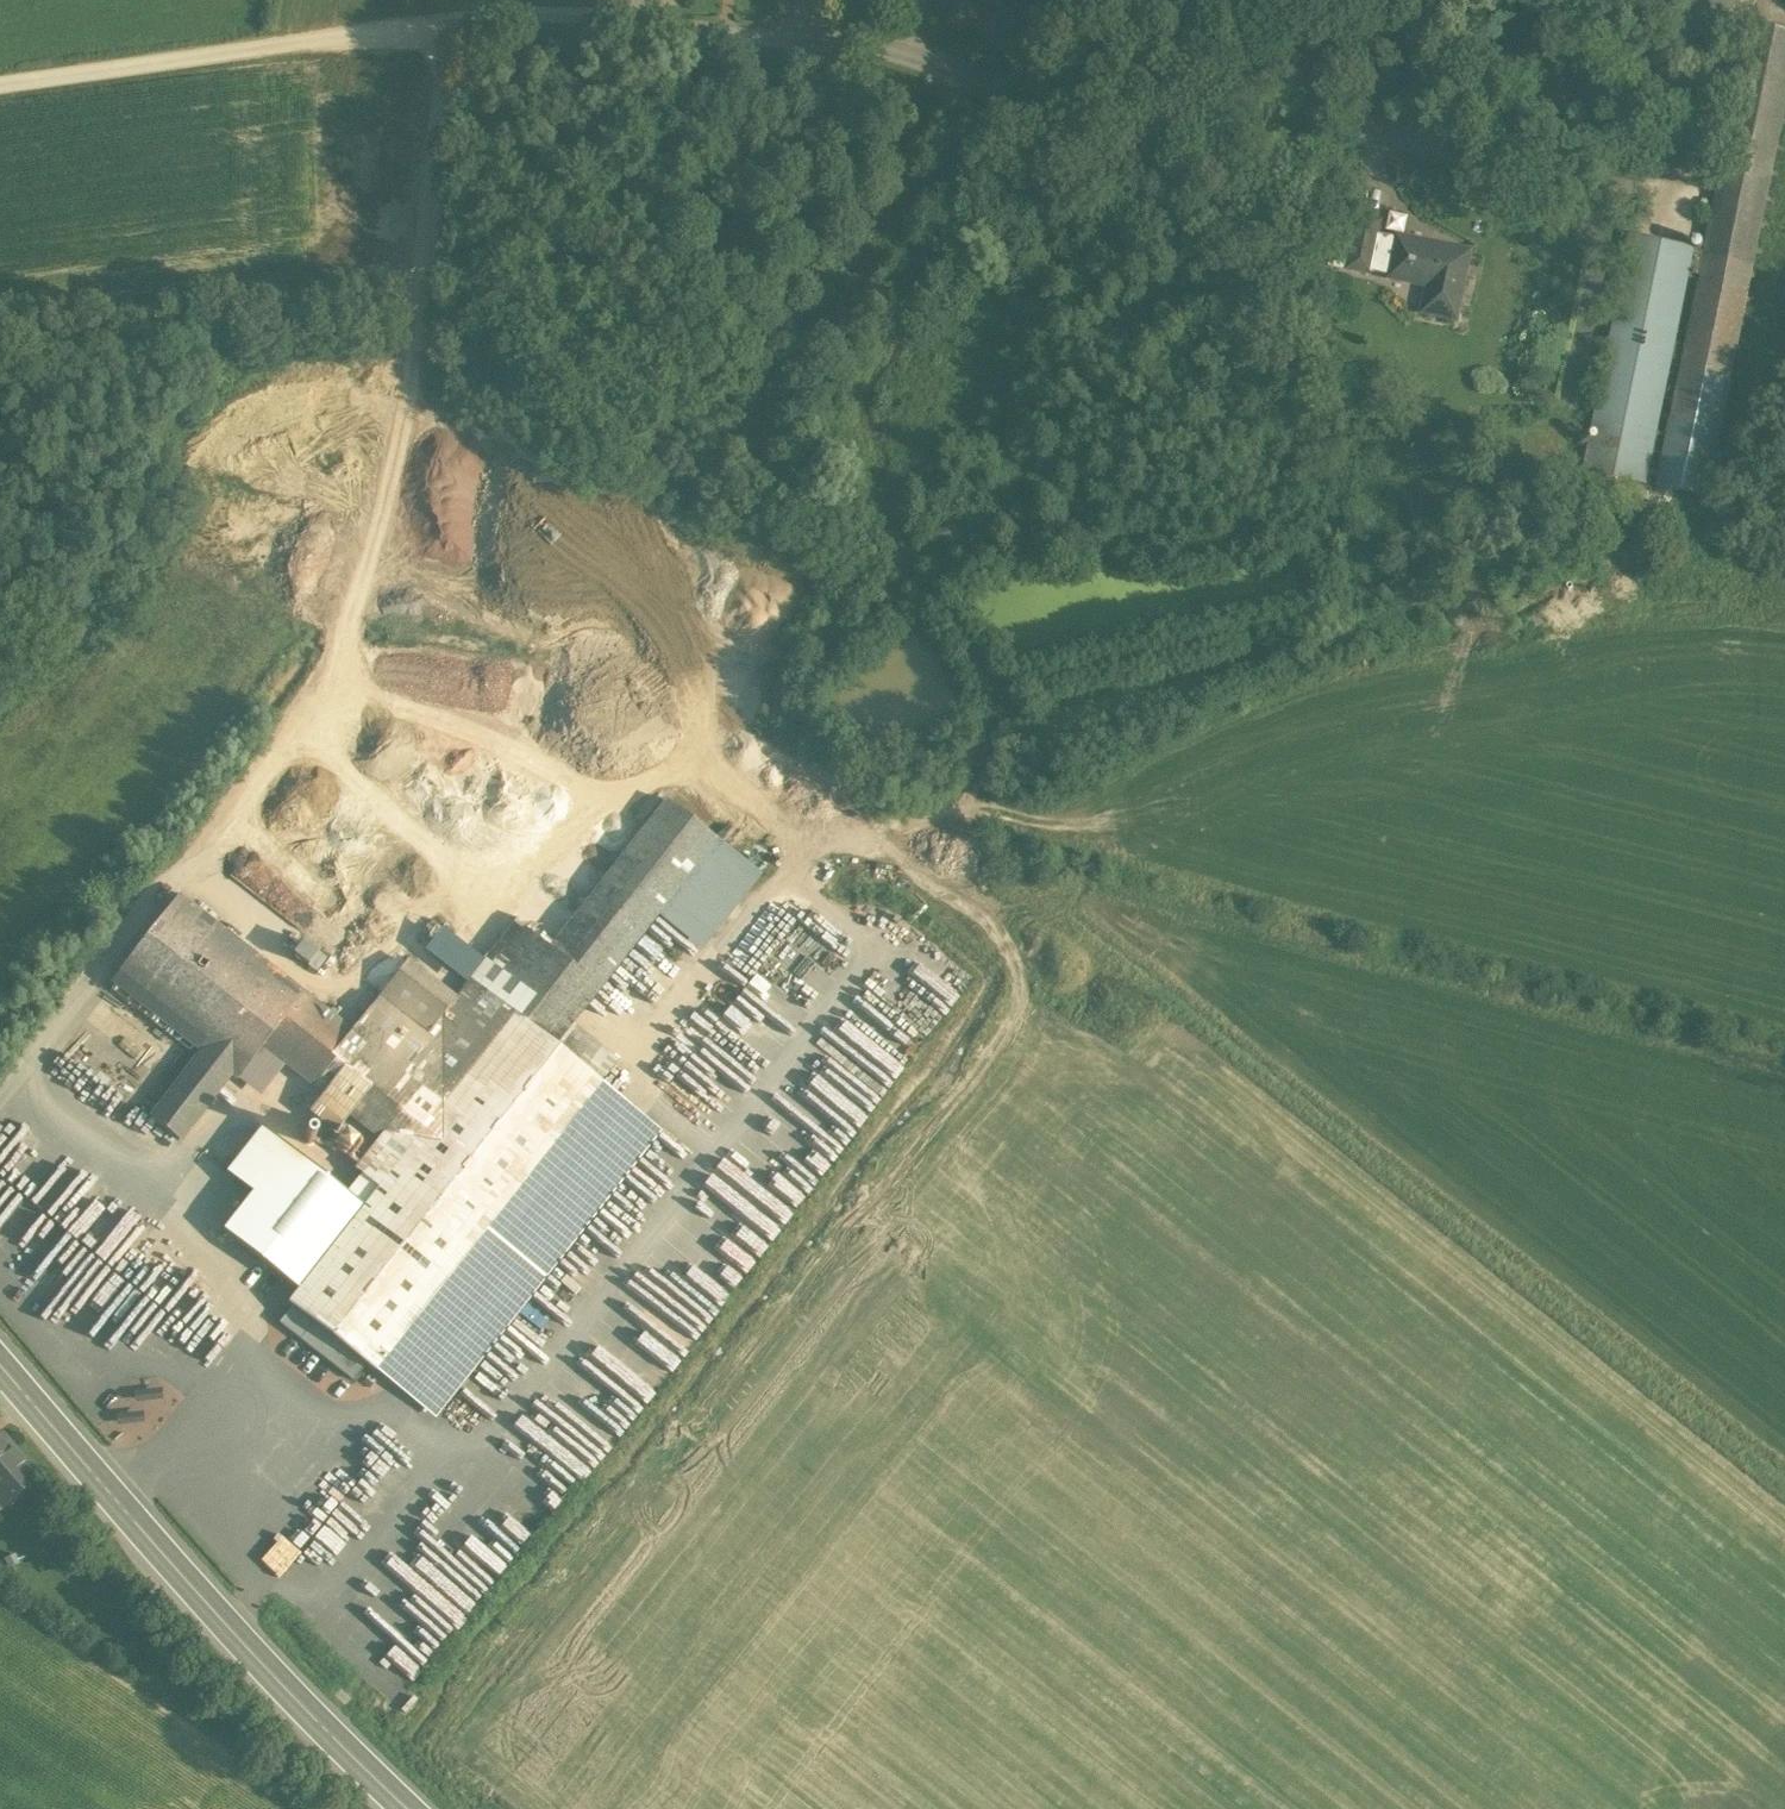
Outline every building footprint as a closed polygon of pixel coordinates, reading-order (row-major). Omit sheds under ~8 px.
[(1656,486),(1705,496),(1784,105),(1784,33),(1752,26),(1705,252),(1656,486)] [(1381,223),(1359,218),(1348,270),(1370,275),(1370,273),(1378,236),(1381,223)] [(1444,249),(1400,240),(1400,239),(1399,239),(1398,241),(1378,236),(1370,273),(1391,277),(1390,279),(1436,288),(1430,314),(1456,320),(1470,253),(1444,248),(1444,249)] [(1633,237),(1586,472),(1656,486),(1705,252),(1633,237)] [(426,1036),(378,998),(350,1033),(177,897),(112,980),(203,1052),(151,1119),(178,1140),(231,1073),(238,1079),(242,1073),(264,1046),(284,1062),(324,1093),(350,1113),(380,1137),(355,1169),(357,1171),(355,1173),(359,1176),(361,1174),(379,1188),(299,1290),(288,1303),(292,1306),(366,1364),(374,1370),(600,1083),(598,1081),(577,1065),(553,1046),(568,1028),(657,915),(716,840),(666,801),(550,949),(515,922),(454,1000),(426,1036)] [(762,874),(716,840),(657,915),(701,951),(762,874)] [(326,959),(303,942),(293,955),(315,972),(326,959)] [(378,998),(426,1036),(454,1000),(406,961),(378,998)] [(568,1028),(553,1046),(577,1065),(592,1046),(568,1028)] [(284,1062),(264,1046),(242,1073),(263,1088),(284,1062)] [(592,1046),(577,1065),(598,1081),(613,1062),(592,1046)] [(600,1083),(374,1370),(435,1417),(509,1323),(504,1320),(491,1309),(508,1288),(498,1280),(520,1252),(530,1259),(540,1247),(553,1258),(558,1261),(659,1132),(600,1083)] [(336,1130),(350,1113),(324,1093),(311,1111),(336,1130)] [(791,1132),(785,1154),(839,1169),(849,1134),(862,1137),(871,1104),(836,1095),(833,1108),(844,1111),(839,1132),(828,1129),(824,1141),(791,1132)] [(311,1130),(294,1117),(280,1136),(297,1149),(302,1142),(304,1144),(307,1145),(310,1146),(312,1145),(315,1143),(316,1140),(316,1137),(315,1135),(313,1132),(311,1131),(311,1130)] [(299,1290),(379,1188),(361,1174),(359,1176),(345,1193),(261,1127),(231,1165),(258,1185),(223,1230),(299,1290)] [(508,1288),(491,1309),(504,1320),(553,1258),(540,1247),(530,1259),(520,1252),(498,1280),(508,1288)] [(715,1251),(705,1263),(737,1292),(748,1280),(715,1251)] [(366,1364),(292,1306),(280,1322),(353,1380),(366,1364)] [(640,1416),(652,1400),(583,1349),(571,1365),(640,1416)] [(0,1435),(0,1503),(5,1508),(38,1479),(0,1435)] [(498,1523),(488,1533),(522,1562),(531,1551),(498,1523)] [(376,1644),(408,1677),(423,1663),(429,1669),(456,1644),(442,1629),(427,1643),(414,1630),(401,1642),(390,1630),(376,1644)]
